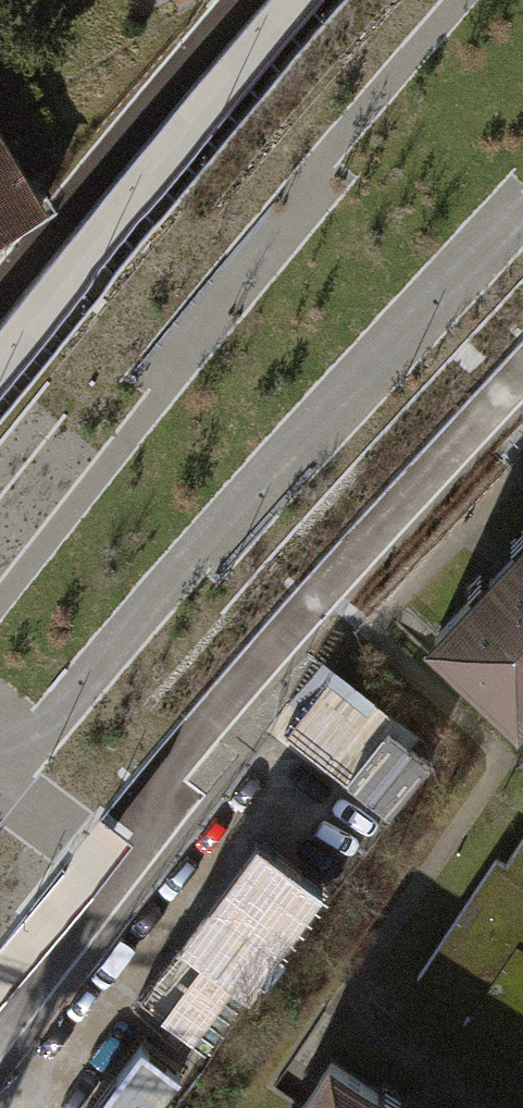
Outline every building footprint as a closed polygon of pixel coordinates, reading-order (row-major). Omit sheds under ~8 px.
[(30,207),(0,158),(0,225),(30,207)] [(506,711),(522,694),(522,527),(424,633),(506,711)] [(210,929),(205,926),(164,975),(215,1017),(343,863),(296,824),(210,929)] [(522,1060),(522,945),(520,942),(522,937),(522,837),(505,863),(496,858),(418,976),(470,1011),(463,1020),(522,1060)] [(321,1061),(290,1107),(392,1107),(321,1061)]
